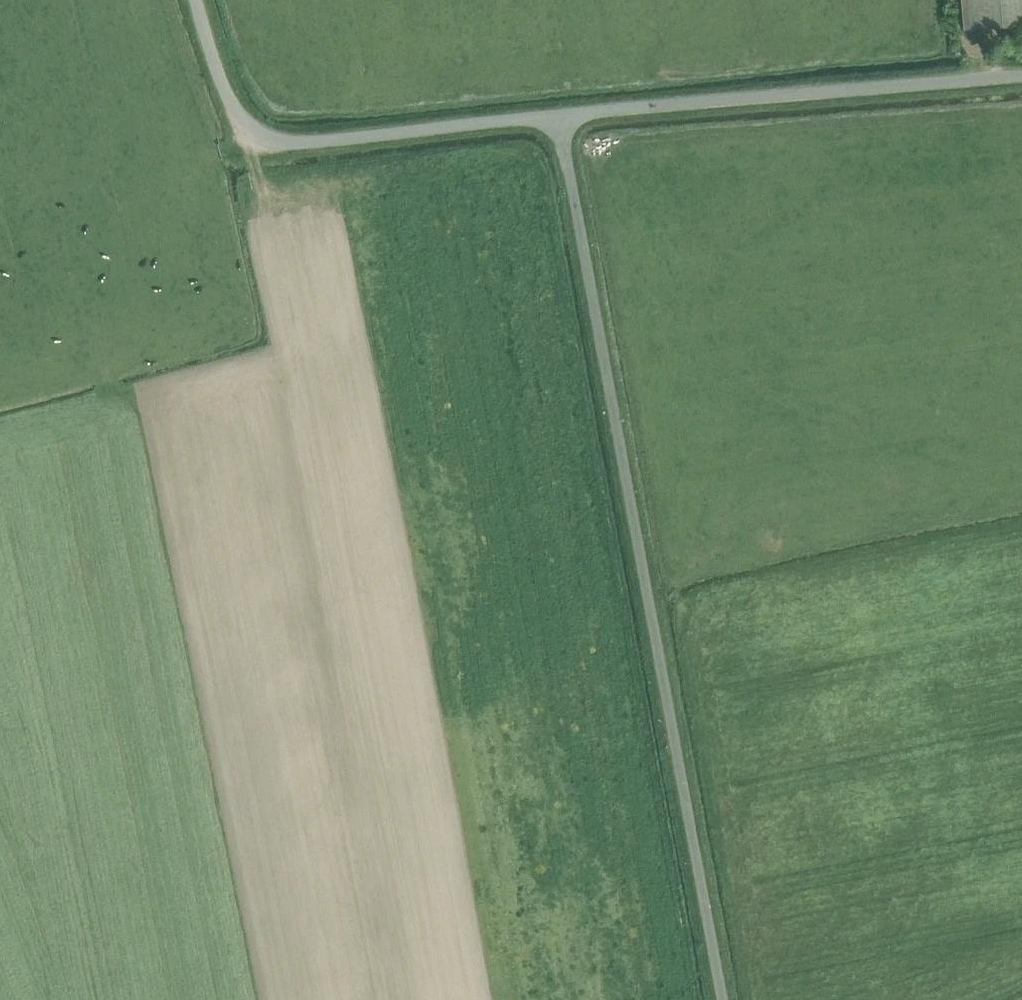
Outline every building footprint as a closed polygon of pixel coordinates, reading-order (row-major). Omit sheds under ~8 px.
[(965,29),(1021,24),(1021,0),(962,0),(965,29)]
